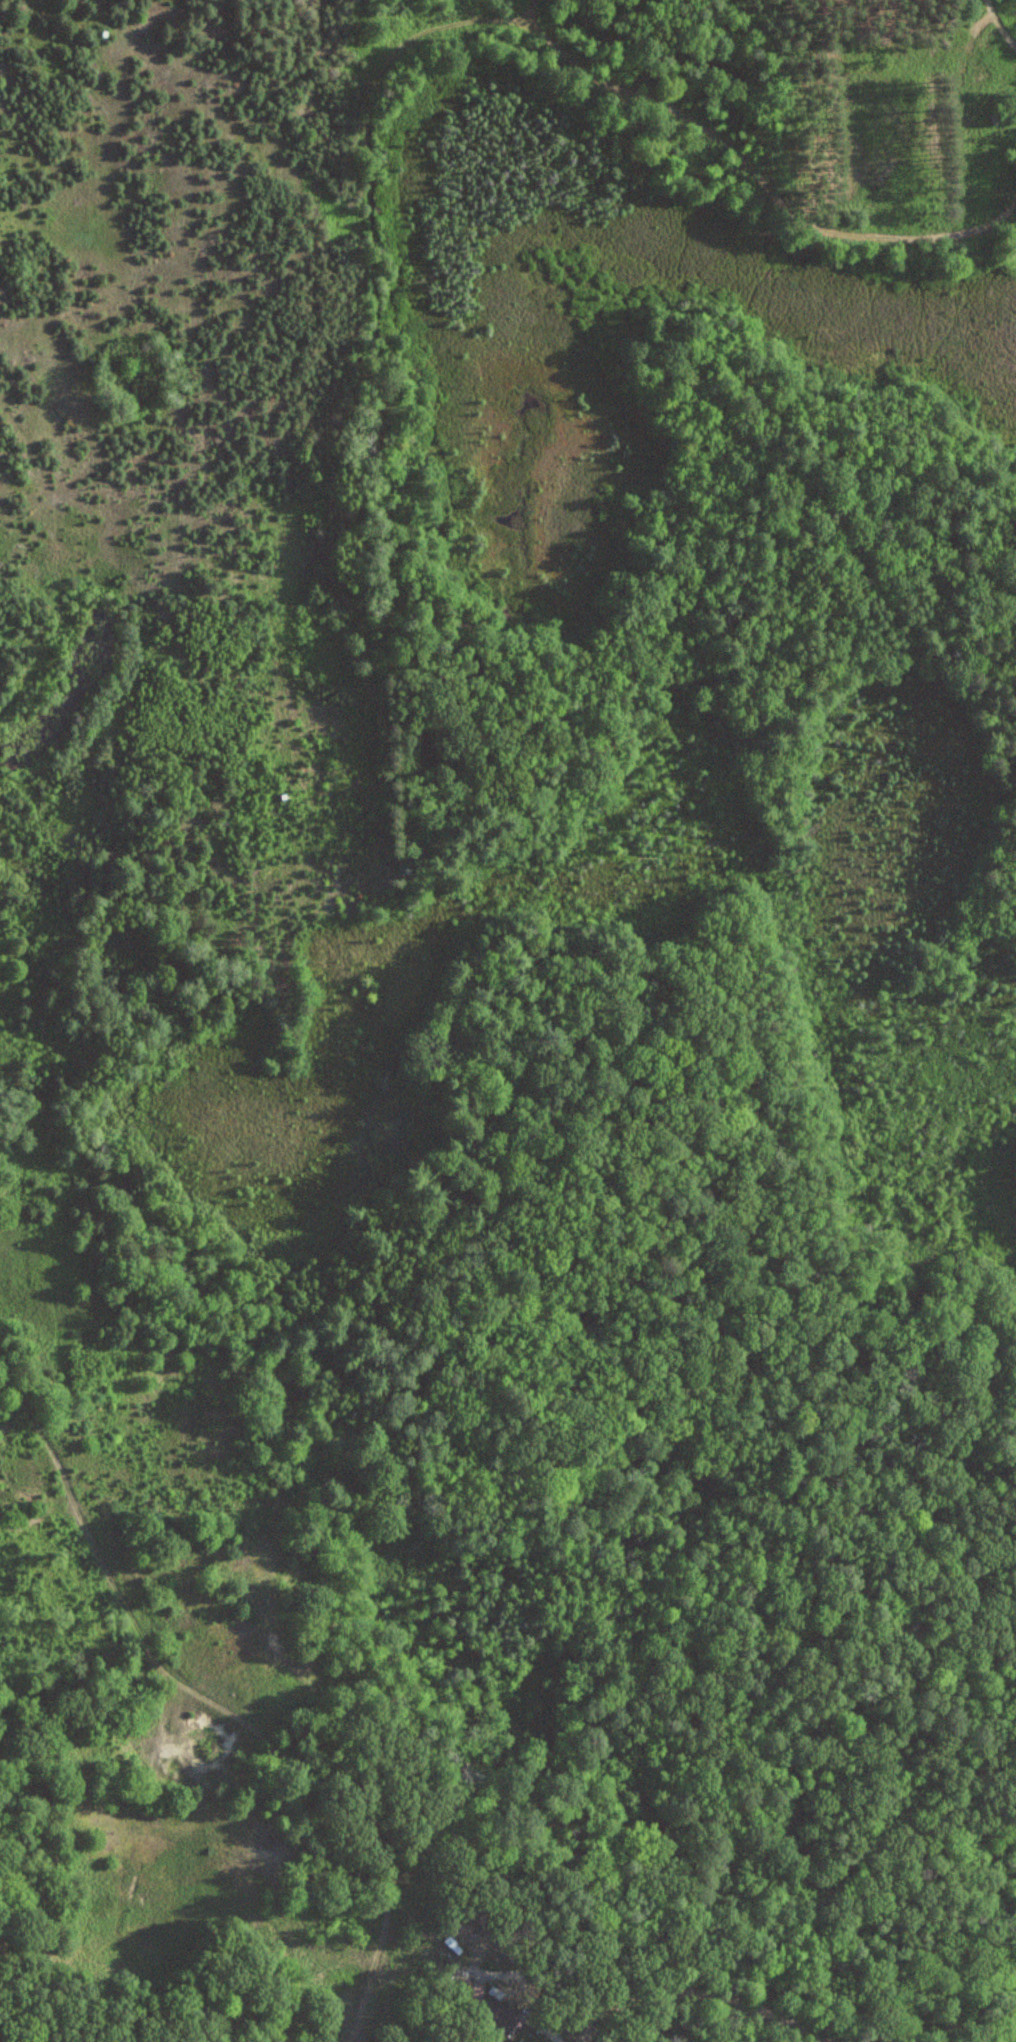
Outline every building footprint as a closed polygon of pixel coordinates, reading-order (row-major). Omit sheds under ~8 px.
[(487,1986),(467,1977),(455,2007),(476,2015),(487,1986)] [(521,2019),(497,2005),(486,2024),(510,2037),(521,2019)]
